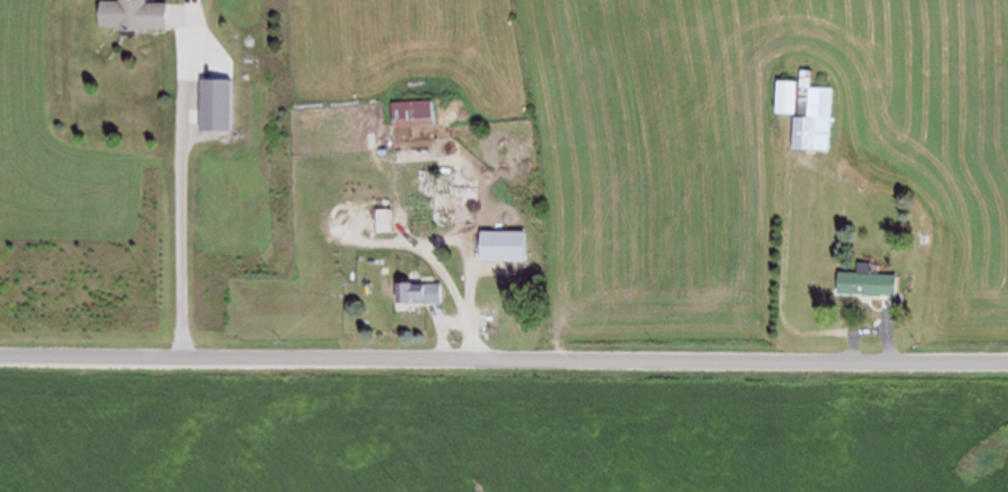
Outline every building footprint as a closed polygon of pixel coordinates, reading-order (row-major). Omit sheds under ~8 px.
[(148,1),(148,0),(120,0),(102,0),(101,25),(167,26),(167,2),(148,1)] [(801,68),(799,116),(794,116),(793,148),(830,150),(833,86),(811,85),(812,69),(801,68)] [(231,78),(232,129),(200,130),(200,79),(231,78)] [(797,79),(795,111),(776,110),(777,78),(797,79)] [(435,100),(436,125),(395,127),(394,102),(435,100)] [(879,155),(880,165),(863,166),(863,156),(879,155)] [(391,207),(391,231),(342,231),(342,208),(391,207)] [(528,231),(528,260),(484,260),(484,232),(528,231)] [(896,275),(871,274),(872,262),(859,261),(858,273),(841,272),(840,292),(895,294),(896,275)] [(440,282),(441,301),(395,302),(395,283),(440,282)]
